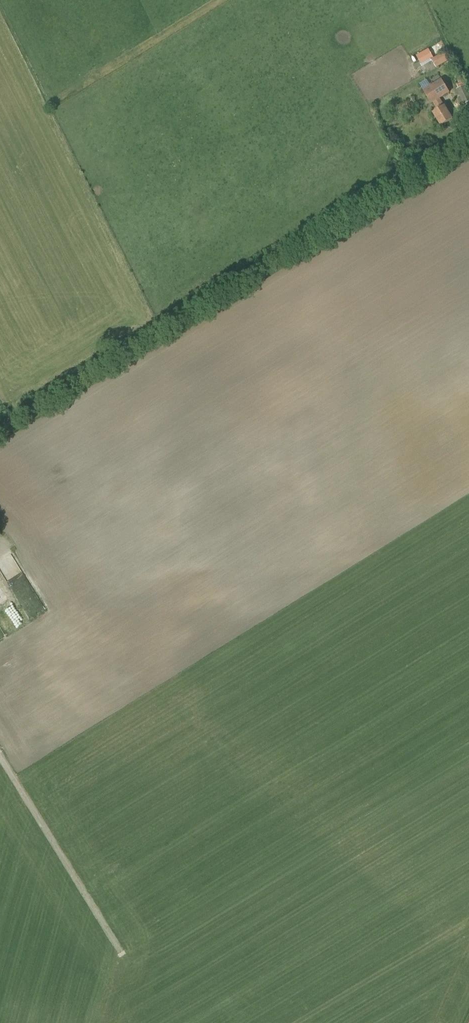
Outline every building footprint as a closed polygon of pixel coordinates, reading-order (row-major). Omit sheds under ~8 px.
[(432,58),(433,58),(434,58),(428,49),(416,56),(421,64),(431,59),(432,58)] [(433,58),(431,59),(436,68),(449,60),(445,52),(434,58),(433,58)] [(444,106),(440,99),(450,93),(441,79),(422,91),(430,105),(433,103),(437,110),(432,113),(441,127),(452,120),(444,106)] [(463,81),(456,84),(458,89),(456,89),(463,105),(468,102),(468,94),(465,85),(463,81)] [(402,115),(416,107),(411,98),(397,106),(402,115)]
